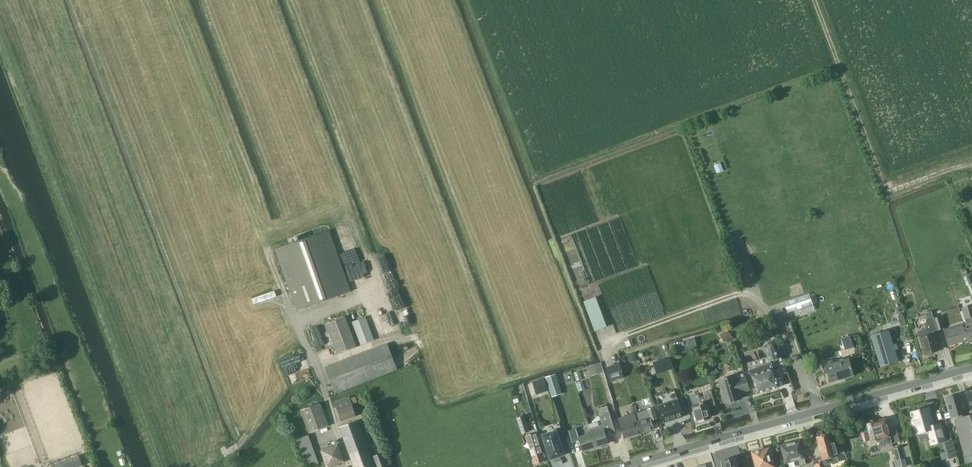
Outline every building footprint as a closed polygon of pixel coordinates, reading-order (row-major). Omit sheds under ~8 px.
[(330,230),(275,250),(297,311),(352,291),(330,230)] [(809,293),(785,301),(787,306),(786,307),(788,313),(794,311),(796,316),(814,310),(809,293)] [(966,296),(958,299),(962,308),(961,308),(965,319),(969,318),(970,322),(964,323),(969,339),(970,342),(971,342),(971,305),(969,306),(966,296)] [(595,331),(607,327),(596,297),(584,301),(595,331)] [(932,316),(931,311),(925,313),(927,317),(926,329),(918,331),(920,338),(919,338),(921,343),(922,342),(925,354),(938,350),(936,343),(937,342),(934,330),(937,329),(938,330),(945,328),(941,316),(934,318),(933,315),(932,316)] [(337,354),(342,352),(357,346),(346,317),(326,324),(337,354)] [(360,345),(374,339),(366,317),(351,322),(360,345)] [(949,345),(969,339),(964,323),(944,329),(949,345)] [(889,330),(871,335),(881,367),(898,362),(889,330)] [(727,331),(723,334),(728,341),(732,338),(727,331)] [(690,346),(697,344),(695,337),(687,339),(690,346)] [(848,340),(850,349),(857,346),(854,338),(848,340)] [(335,393),(397,369),(387,344),(326,368),(335,393)] [(775,345),(764,348),(769,362),(779,358),(775,345)] [(854,375),(848,358),(833,363),(833,360),(824,362),(830,382),(854,375)] [(620,363),(606,367),(608,375),(623,371),(620,363)] [(771,363),(749,370),(750,375),(752,375),(758,393),(779,387),(773,368),(771,363)] [(742,391),(749,389),(744,373),(719,380),(726,403),(741,398),(739,391),(742,390),(742,391)] [(562,393),(556,374),(546,378),(552,396),(562,393)] [(699,394),(690,397),(697,421),(711,417),(708,407),(715,405),(711,390),(704,392),(705,396),(700,398),(699,394)] [(963,417),(962,414),(966,413),(961,394),(946,398),(952,420),(955,419),(967,463),(971,462),(971,414),(963,417)] [(358,402),(356,396),(350,398),(350,396),(335,402),(341,421),(356,416),(353,406),(353,405),(352,404),(358,402)] [(678,399),(658,405),(664,423),(683,416),(678,399)] [(309,433),(329,426),(321,403),(301,410),(309,433)] [(638,422),(641,433),(654,429),(651,420),(657,418),(654,407),(637,412),(639,421),(638,422)] [(917,411),(912,412),(914,420),(913,421),(914,426),(916,427),(918,433),(926,430),(929,432),(932,439),(933,444),(945,440),(944,435),(943,433),(940,423),(933,425),(928,408),(923,409),(922,408),(919,408),(917,409),(917,411)] [(589,428),(591,433),(595,447),(608,443),(605,433),(614,430),(609,413),(600,415),(602,425),(589,428)] [(641,433),(638,422),(635,413),(618,418),(624,438),(641,433)] [(524,416),(517,418),(516,418),(522,434),(529,431),(524,416)] [(892,443),(886,419),(874,422),(871,420),(868,421),(866,424),(868,431),(865,432),(864,433),(866,440),(867,441),(871,440),(871,442),(877,440),(877,442),(879,442),(881,446),(892,443)] [(339,427),(349,453),(350,453),(355,466),(374,466),(367,447),(368,446),(358,420),(339,427)] [(552,432),(541,436),(549,460),(553,459),(553,460),(559,458),(559,457),(561,456),(556,439),(559,438),(564,436),(562,429),(559,421),(549,424),(552,432)] [(595,447),(591,433),(579,437),(576,428),(569,431),(573,442),(579,440),(582,451),(595,447)] [(898,429),(891,431),(894,442),(901,440),(898,429)] [(545,460),(536,433),(526,436),(528,445),(534,443),(535,447),(530,448),(535,464),(545,460)] [(817,437),(823,460),(824,465),(832,463),(832,464),(838,462),(837,456),(838,456),(834,443),(832,444),(829,434),(825,435),(822,433),(818,434),(817,437)] [(297,439),(308,466),(309,466),(319,463),(308,435),(297,439)] [(786,464),(799,460),(801,465),(806,463),(805,458),(800,440),(781,446),(786,464)] [(321,450),(327,466),(330,466),(345,462),(339,443),(321,450)] [(893,448),(897,460),(898,466),(903,466),(906,466),(904,458),(905,458),(902,448),(902,446),(893,448)] [(769,448),(763,450),(763,449),(752,452),(757,466),(774,466),(769,448)] [(388,466),(392,465),(389,456),(385,457),(383,452),(373,456),(377,466),(389,466),(388,466)] [(729,458),(725,460),(726,462),(722,463),(724,466),(740,466),(738,458),(734,459),(734,458),(729,458)]
